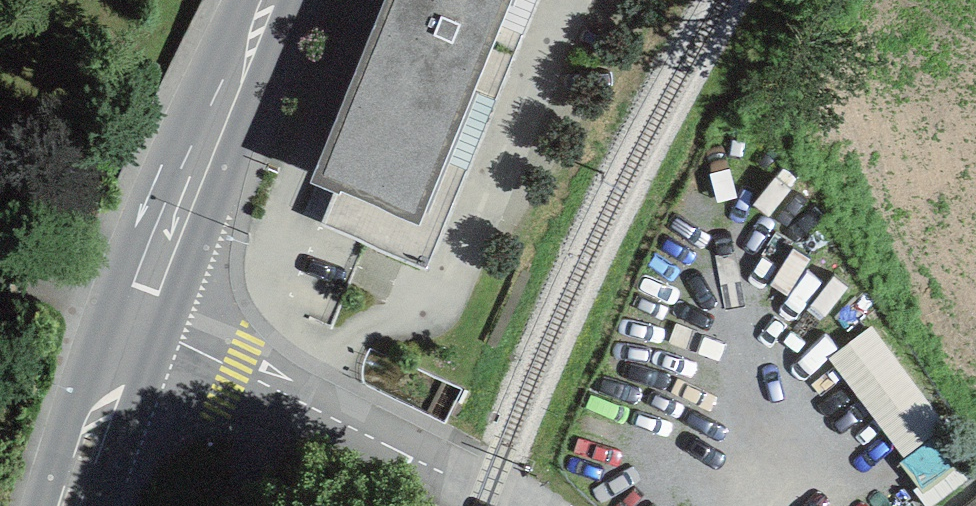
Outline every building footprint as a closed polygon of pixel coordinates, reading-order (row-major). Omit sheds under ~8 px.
[(311,182),(336,194),(322,225),(426,270),(538,0),(385,0),(311,182)] [(874,315),(834,345),(907,440),(947,410),(874,315)] [(975,498),(975,477),(938,505),(965,505),(975,498)] [(965,505),(975,505),(975,498),(965,505)]
